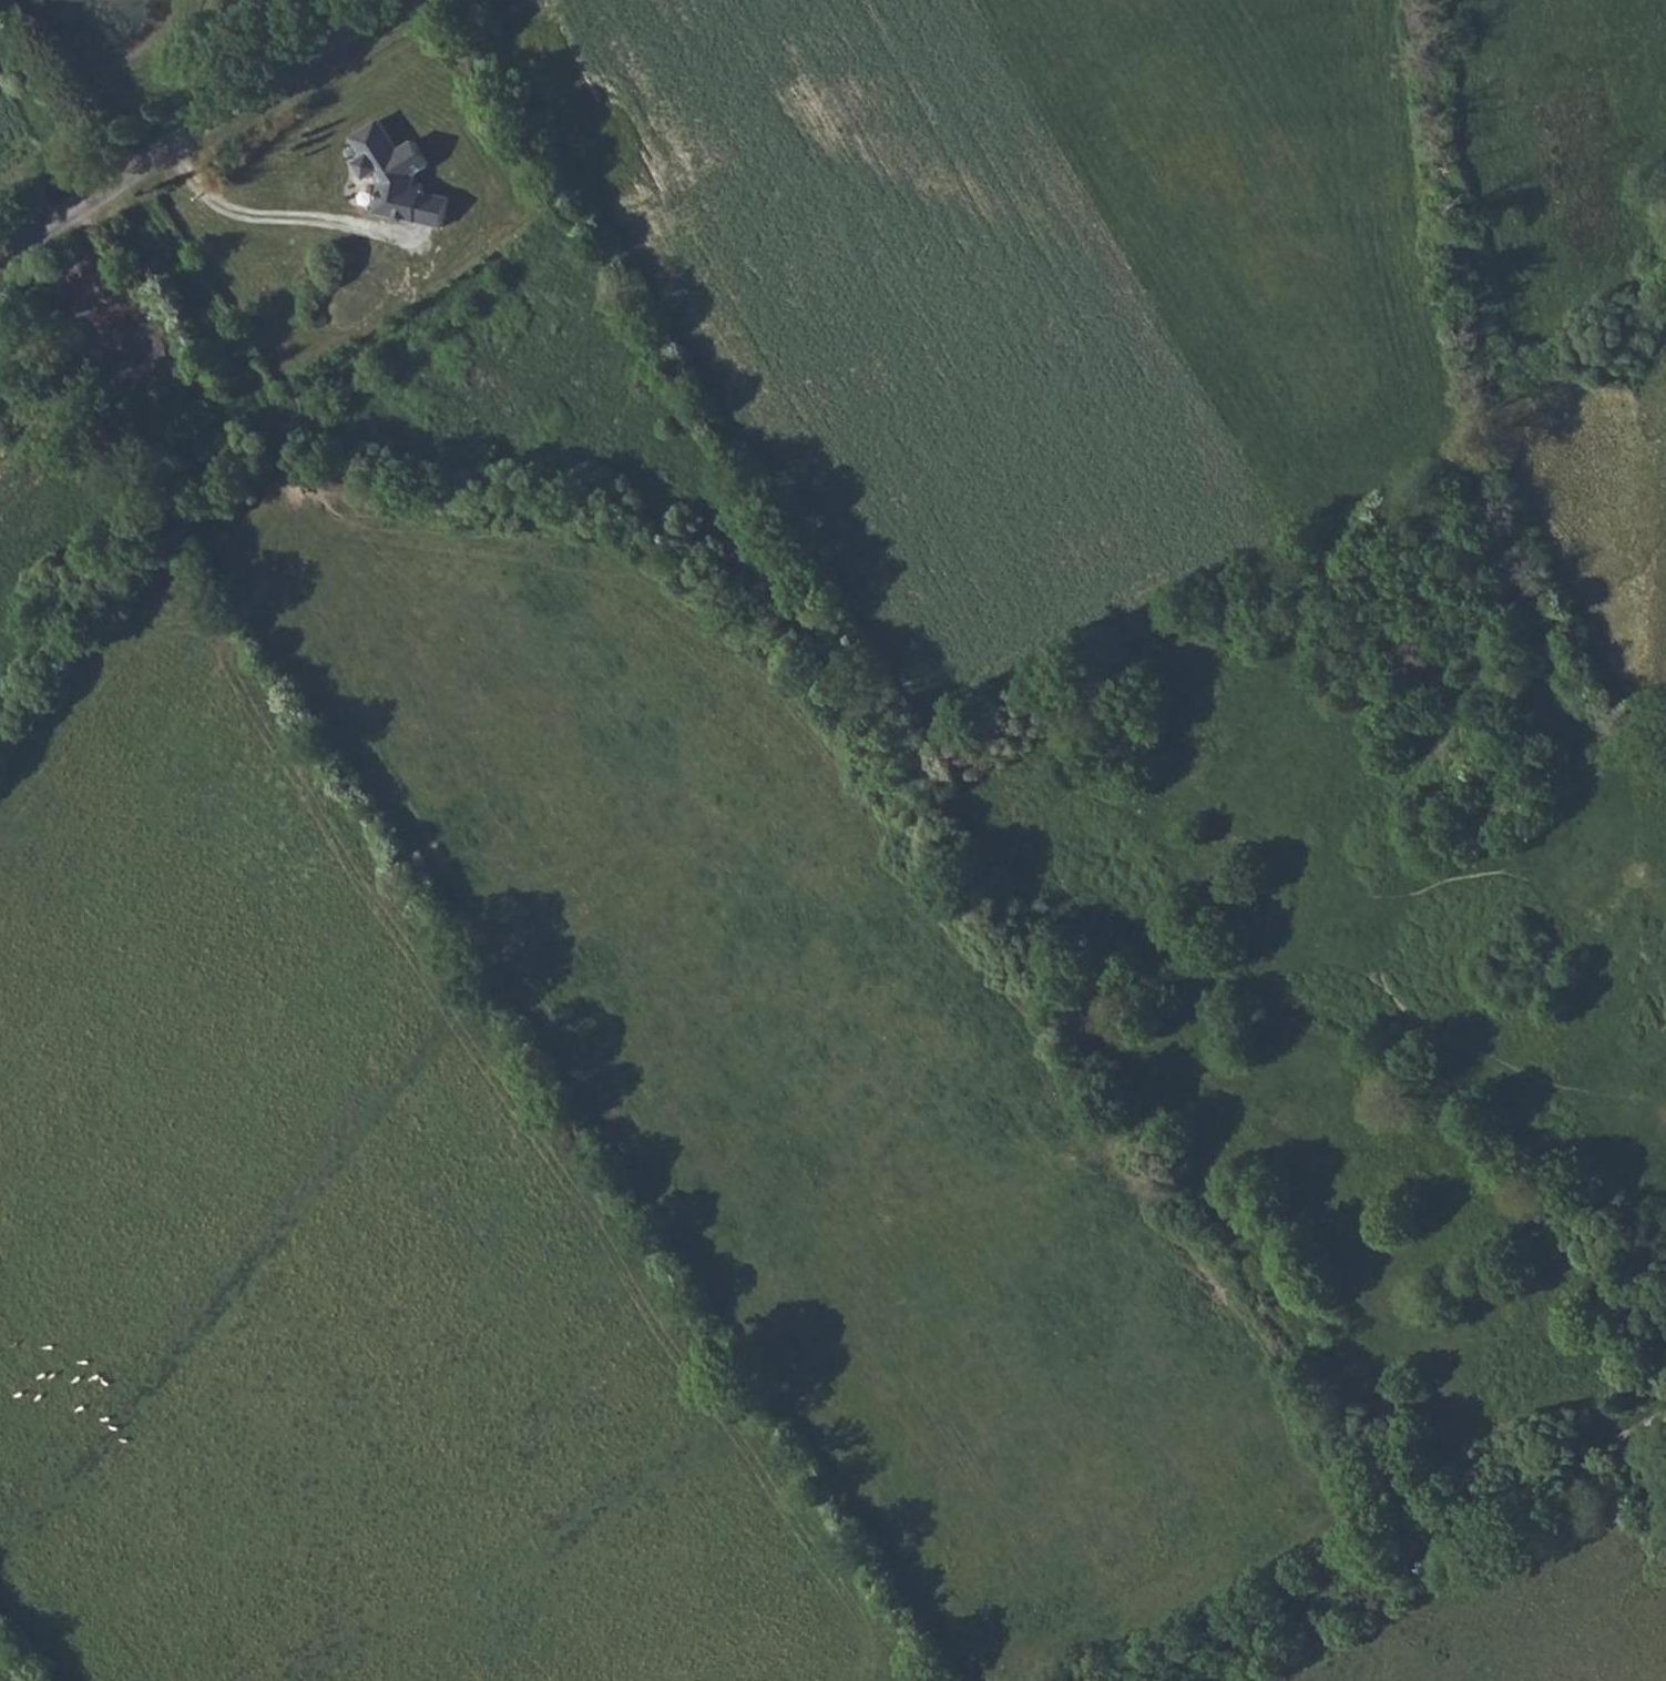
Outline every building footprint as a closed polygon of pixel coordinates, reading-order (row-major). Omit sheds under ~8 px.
[(433,231),(445,202),(420,193),(420,186),(409,182),(410,172),(408,168),(420,159),(405,139),(393,147),(372,120),(346,137),(359,154),(350,160),(363,176),(369,171),(376,181),(368,207),(433,231)]
